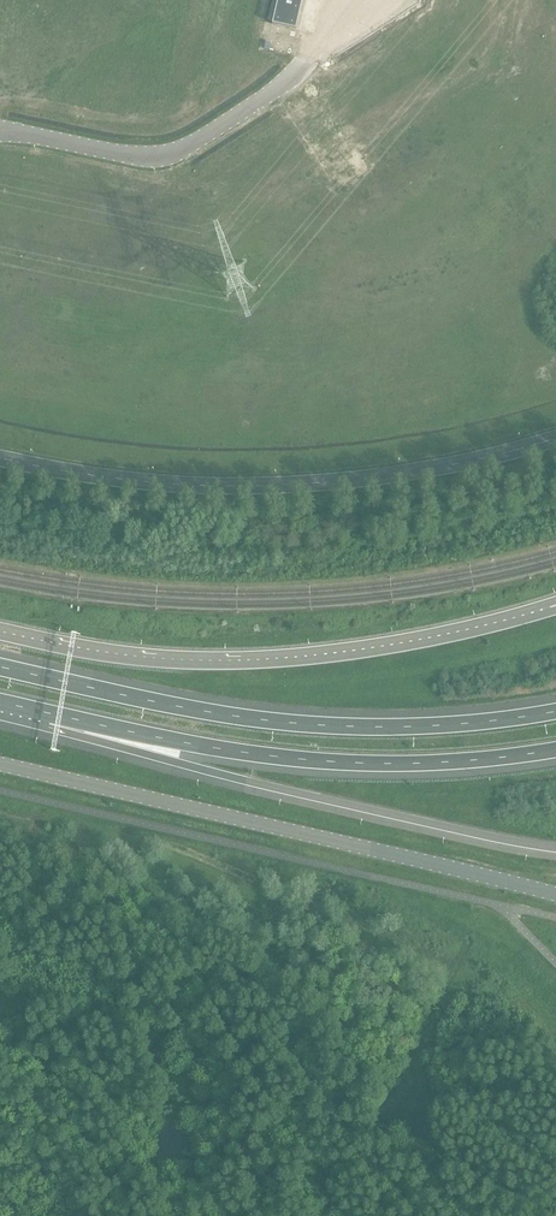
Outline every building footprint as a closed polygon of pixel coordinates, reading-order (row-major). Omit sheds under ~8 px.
[(272,23),(296,29),(303,0),(278,0),(272,23)]
